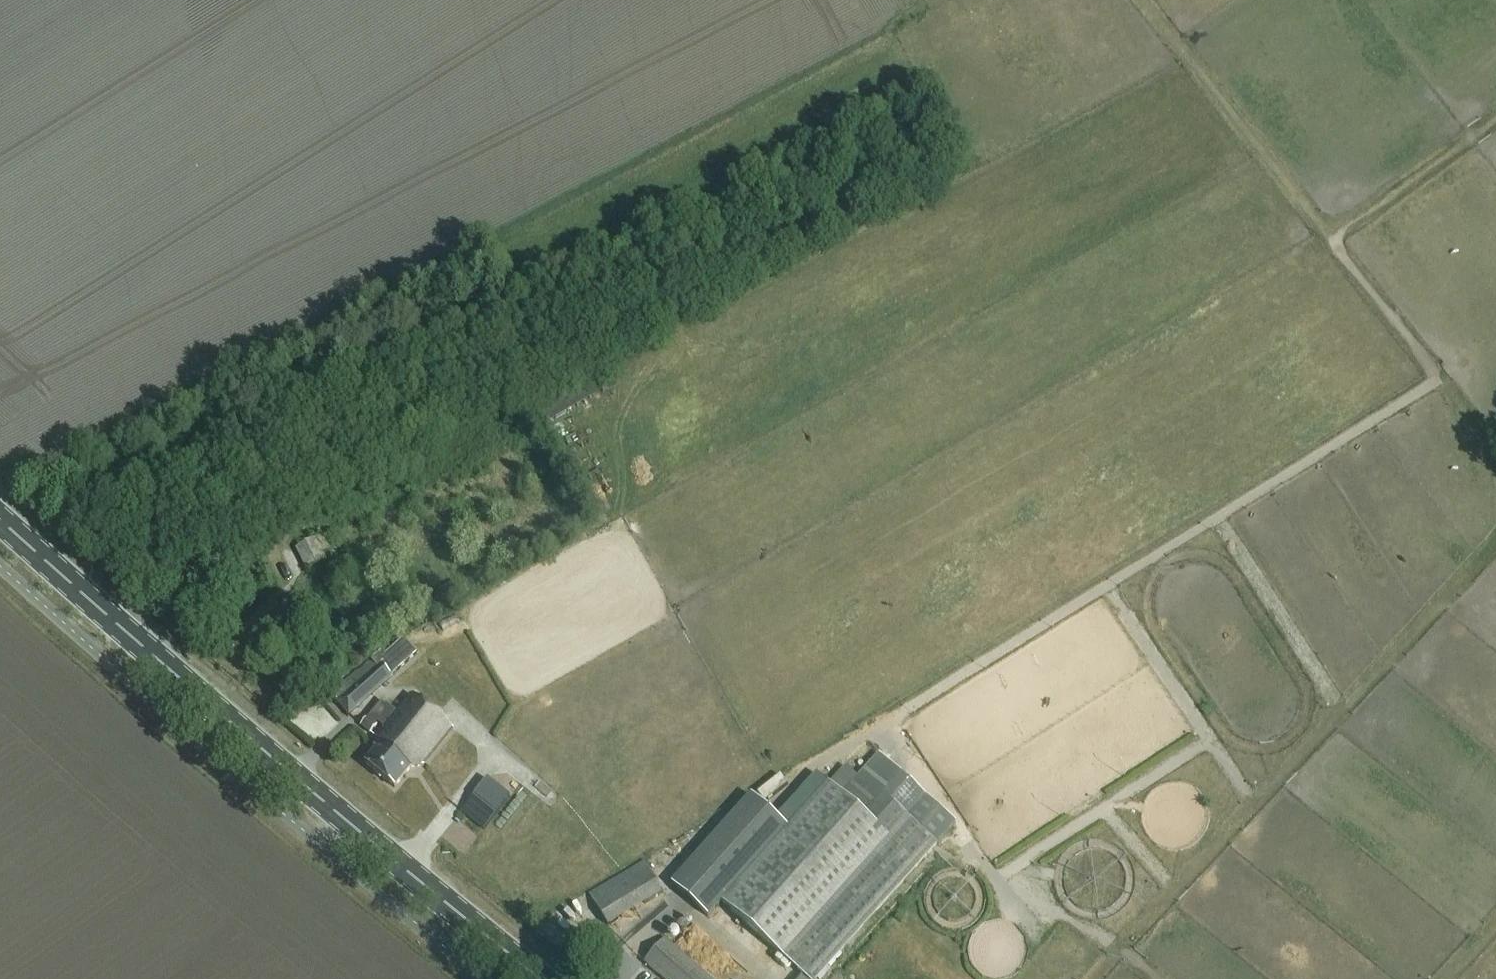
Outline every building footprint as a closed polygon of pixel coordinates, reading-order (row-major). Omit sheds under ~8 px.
[(334,558),(323,535),(296,548),(308,571),(334,558)] [(357,671),(334,691),(340,698),(336,701),(349,716),(417,655),(404,640),(385,657),(381,653),(371,662),(377,668),(364,679),(357,671)] [(422,769),(452,731),(411,698),(383,733),(384,734),(372,749),(376,752),(364,766),(394,790),(411,769),(422,769)] [(370,735),(378,725),(368,717),(360,727),(370,735)] [(901,776),(878,756),(841,797),(828,786),(789,828),(721,905),(805,978),(816,978),(935,845),(914,827),(933,807),(923,798),(924,797),(901,776)] [(709,918),(721,905),(789,828),(752,795),(713,838),(672,885),(709,918)] [(644,861),(589,894),(608,926),(663,893),(644,861)] [(665,942),(644,964),(661,978),(707,978),(665,942)]
